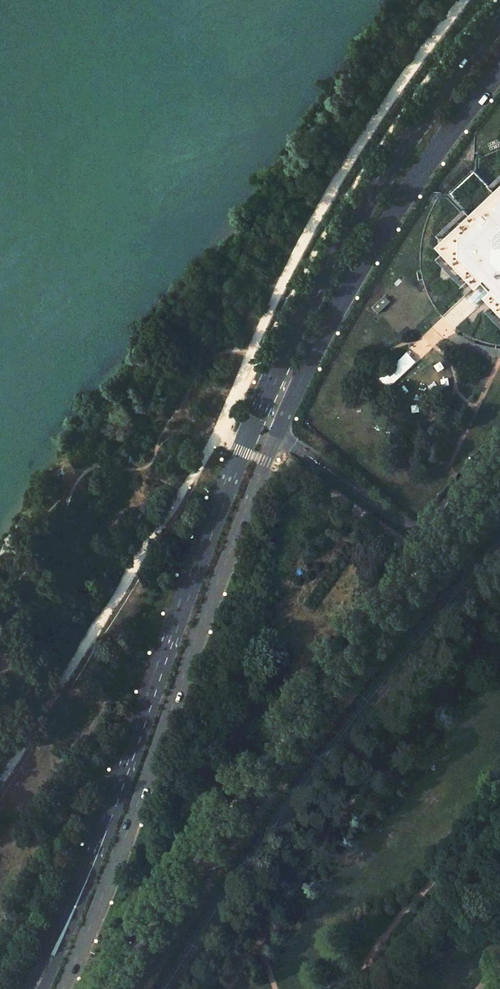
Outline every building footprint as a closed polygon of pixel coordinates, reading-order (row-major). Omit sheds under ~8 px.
[(499,307),(499,189),(499,190),(478,169),(454,192),(474,213),(447,241),(452,246),(446,252),(478,284),(492,299),(499,307)] [(441,246),(446,252),(452,246),(447,241),(441,246)]
